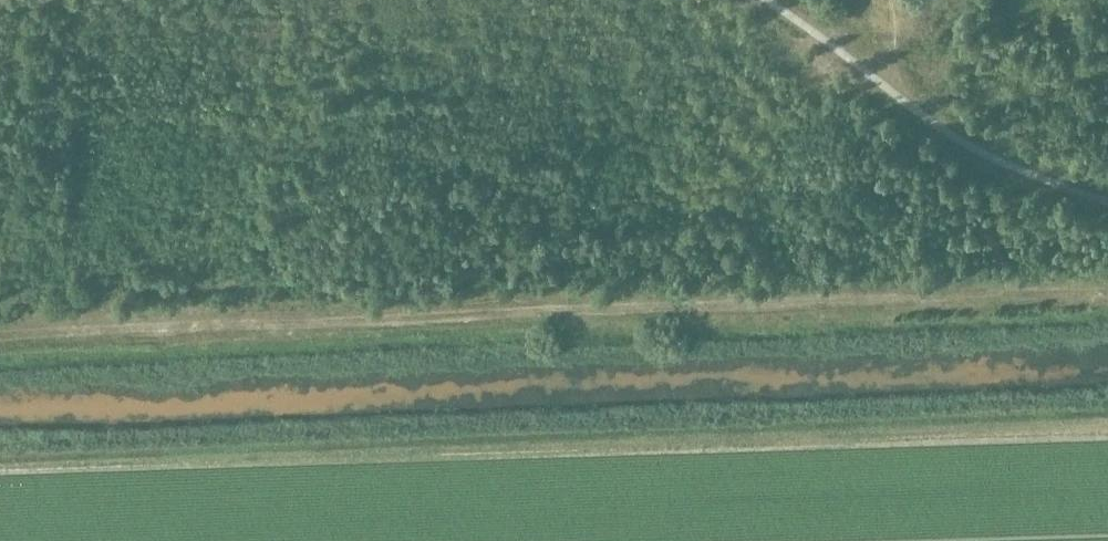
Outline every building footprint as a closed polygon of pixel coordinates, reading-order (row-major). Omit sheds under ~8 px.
[(16,469),(15,450),(0,451),(0,470),(16,469)]
